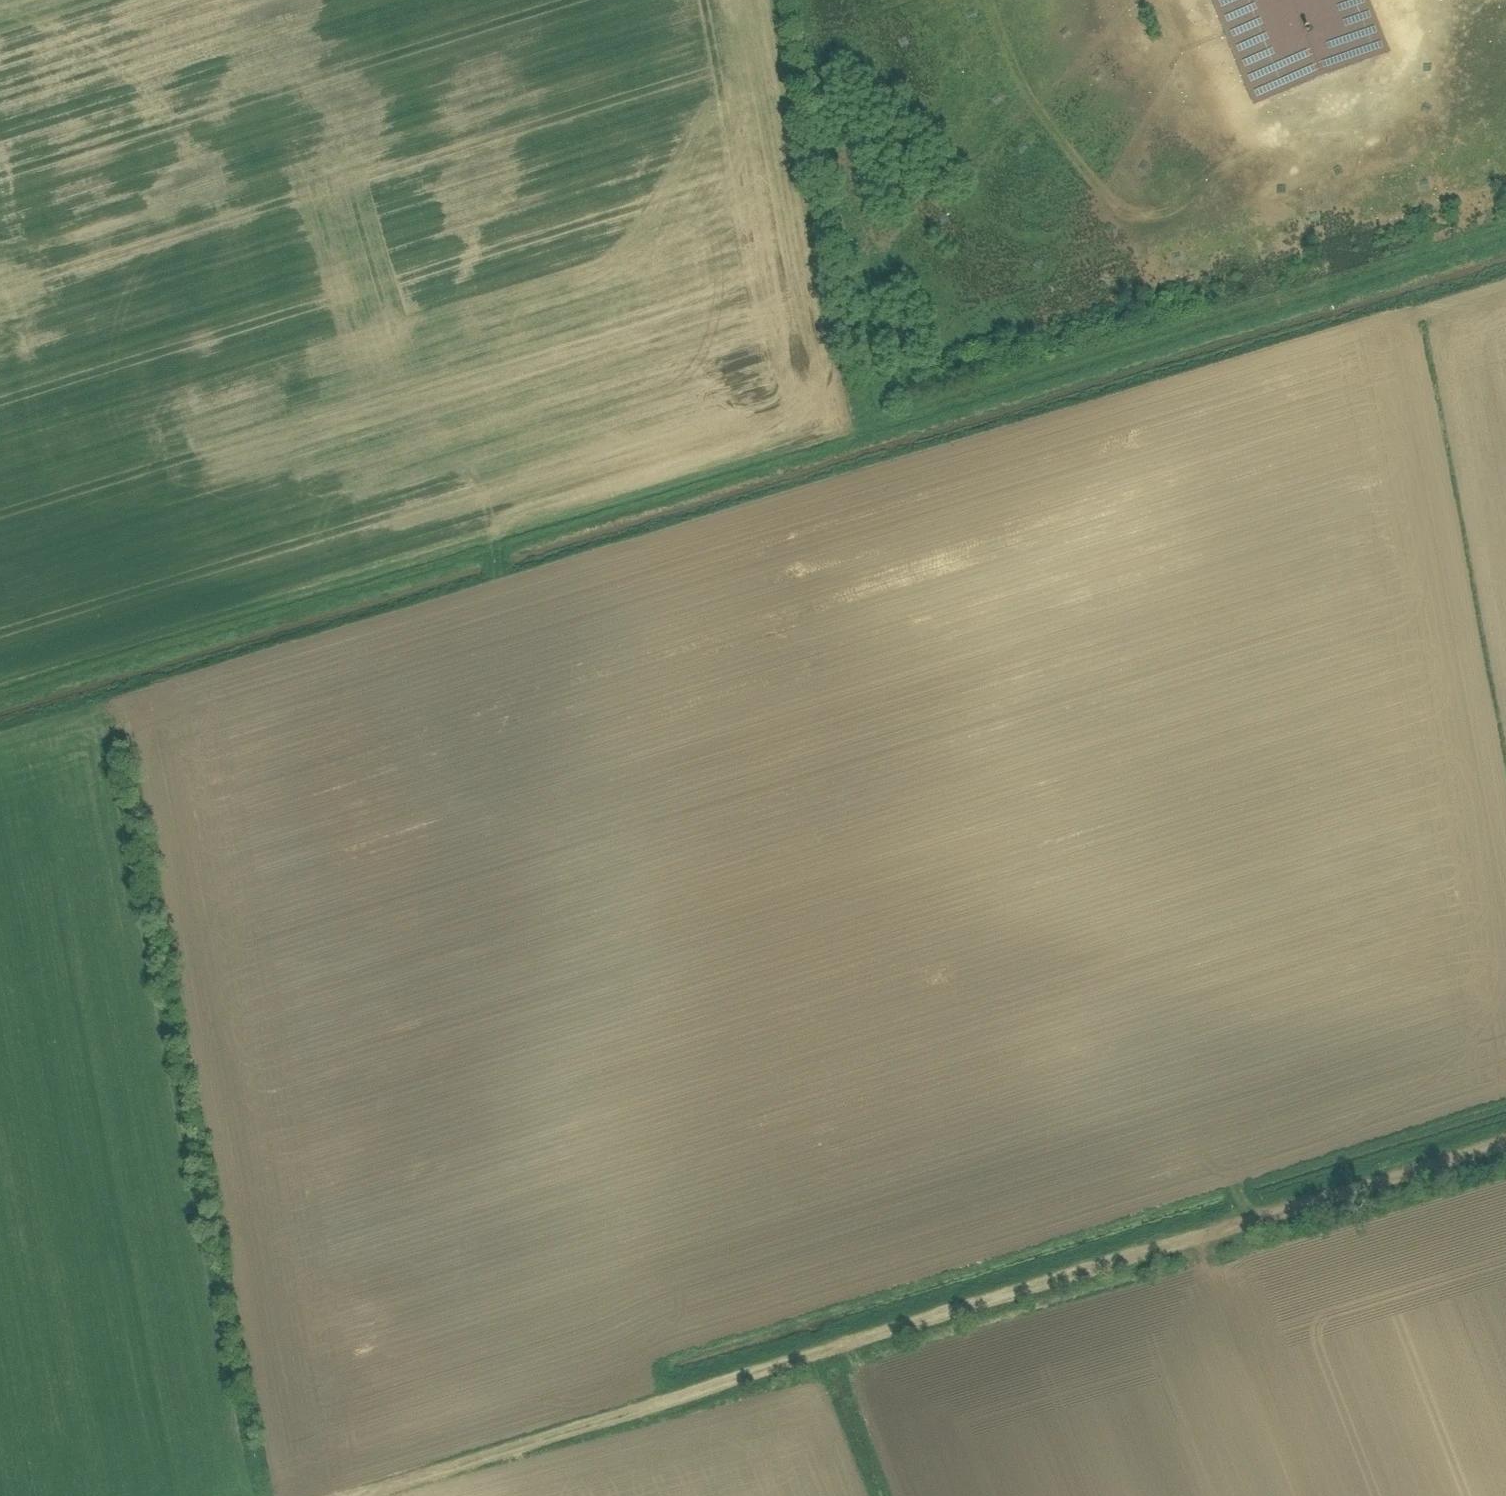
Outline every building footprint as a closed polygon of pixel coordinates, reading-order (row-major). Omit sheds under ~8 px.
[(1252,107),(1391,53),(1370,0),(1210,0),(1252,107)] [(1065,27),(1060,31),(1064,38),(1070,34),(1065,27)] [(977,44),(971,48),(976,55),(982,51),(977,44)] [(1044,78),(1038,82),(1043,89),(1049,85),(1044,78)] [(1114,84),(1109,90),(1116,95),(1120,89),(1114,84)] [(1028,135),(1023,141),(1030,146),(1035,140),(1028,135)] [(1413,143),(1408,148),(1413,154),(1418,150),(1413,143)] [(1175,172),(1174,179),(1182,181),(1183,174),(1175,172)] [(1042,186),(1037,192),(1044,197),(1048,191),(1042,186)] [(1152,193),(1151,200),(1159,202),(1161,195),(1152,193)] [(1372,197),(1365,198),(1366,206),(1373,206),(1372,197)] [(1324,229),(1317,228),(1316,237),(1323,238),(1324,229)] [(1198,235),(1192,238),(1195,246),(1201,243),(1198,235)] [(1036,268),(1033,275),(1041,278),(1044,271),(1036,268)] [(1120,283),(1113,285),(1116,293),(1123,291),(1120,283)]
